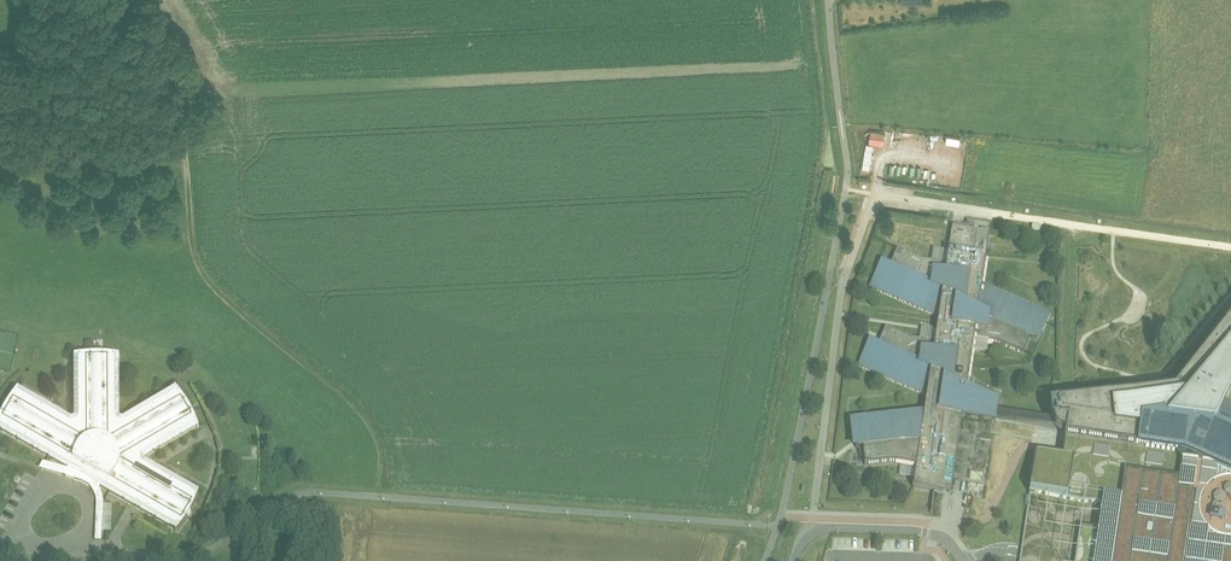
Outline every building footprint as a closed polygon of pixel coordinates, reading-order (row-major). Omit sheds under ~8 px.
[(994,419),(1066,430),(1064,445),(1062,453),(1062,456),(1036,452),(1030,494),(1101,504),(1093,560),(1230,560),(1230,320),(1174,392),(1049,406),(1051,420),(995,412),(997,402),(966,389),(974,338),(998,341),(1023,352),(1030,337),(1033,339),(1034,339),(1036,339),(1037,338),(1038,335),(1039,332),(1040,333),(1049,314),(982,285),(990,232),(952,226),(946,263),(926,260),(897,248),(890,263),(887,262),(886,262),(885,262),(884,262),(883,263),(883,264),(881,268),(880,268),(872,287),(938,315),(934,342),(911,338),(885,327),(879,342),(876,341),(875,341),(875,340),(874,340),(873,340),(873,341),(872,341),(872,342),(871,342),(871,343),(869,347),(868,347),(860,365),(926,394),(924,413),(851,422),(854,442),(855,442),(855,446),(855,447),(856,448),(857,449),(858,449),(858,450),(859,450),(863,449),(865,466),(892,462),(916,466),(913,487),(915,488),(951,493),(963,414),(994,419)] [(71,421),(70,421),(62,416),(17,390),(17,391),(16,392),(15,393),(14,394),(13,395),(12,396),(11,397),(11,398),(10,400),(9,401),(8,402),(8,403),(7,404),(6,405),(6,406),(5,407),(5,408),(4,409),(3,410),(2,412),(2,413),(1,414),(1,415),(0,417),(0,432),(84,480),(176,533),(177,532),(178,531),(179,530),(180,529),(181,527),(181,526),(182,525),(183,524),(184,523),(185,522),(186,521),(186,519),(187,518),(188,517),(189,516),(189,515),(190,514),(190,513),(191,512),(192,511),(192,509),(193,508),(193,507),(194,506),(195,505),(195,503),(196,502),(196,501),(197,500),(197,498),(197,497),(198,496),(198,495),(146,464),(145,464),(145,463),(144,463),(144,462),(144,461),(145,460),(145,459),(146,459),(199,429),(198,428),(197,426),(197,423),(196,420),(194,418),(193,415),(192,413),(191,410),(189,408),(188,406),(186,403),(185,401),(183,399),(182,396),(180,394),(178,392),(176,390),(123,421),(122,421),(121,421),(120,421),(120,420),(119,420),(119,419),(119,418),(119,357),(116,356),(114,356),(111,356),(108,355),(105,355),(103,355),(100,355),(97,355),(94,355),(91,355),(89,355),(86,355),(83,356),(80,356),(77,356),(75,357),(74,357),(74,418),(74,419),(74,420),(73,420),(72,420),(72,421),(71,421)] [(963,438),(963,447),(972,447),(972,438),(963,438)] [(1101,504),(1030,494),(1022,543),(1020,558),(1020,560),(1093,560),(1101,504)]
